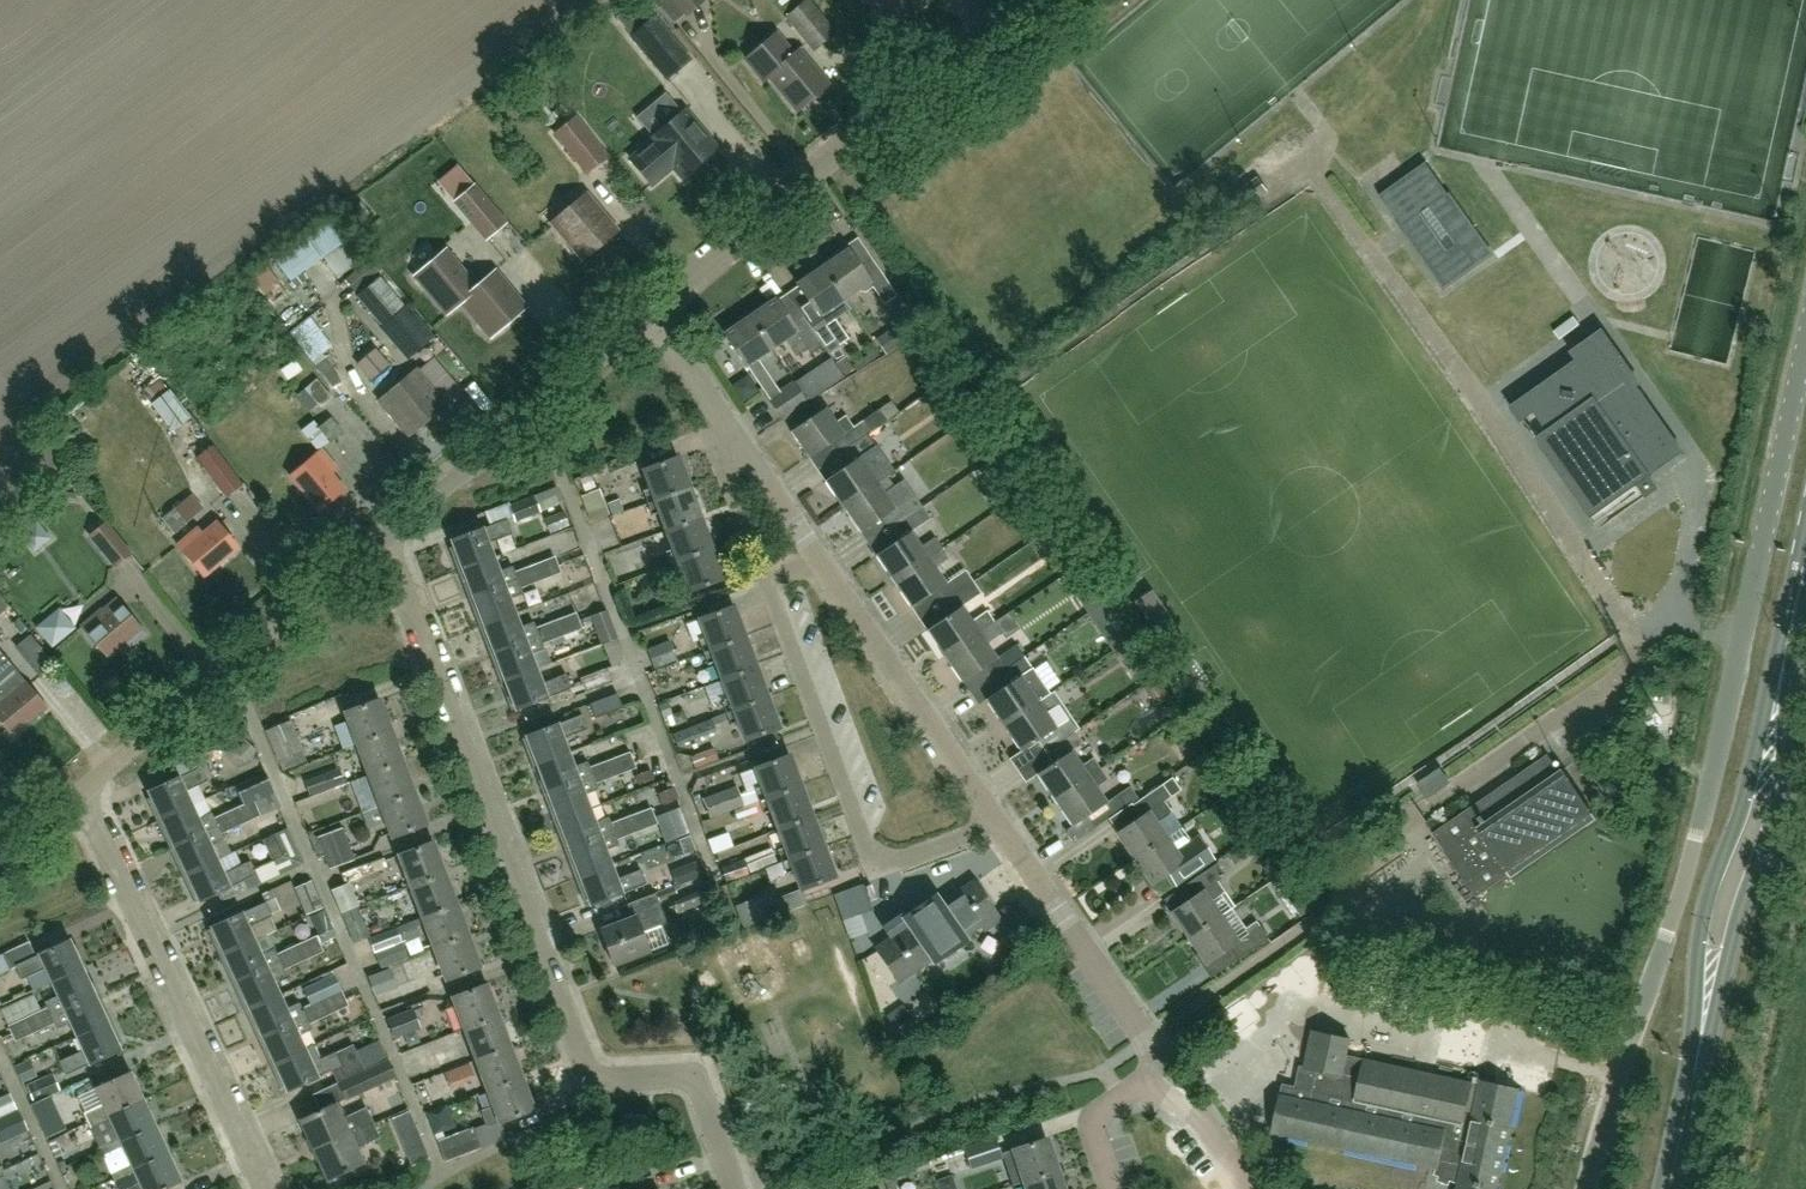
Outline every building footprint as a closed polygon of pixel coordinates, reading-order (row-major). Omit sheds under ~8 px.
[(702,0),(664,0),(657,5),(674,25),(685,15),(686,16),(703,2),(702,0)] [(808,0),(807,0),(785,18),(813,51),(835,33),(808,0)] [(920,0),(866,0),(873,9),(871,14),(872,20),(876,24),(881,26),(886,25),(893,32),(925,5),(920,0)] [(689,59),(651,15),(629,33),(666,78),(689,59)] [(776,34),(745,60),(763,82),(769,77),(797,112),(828,85),(799,50),(793,54),(776,34)] [(716,148),(685,111),(650,141),(651,142),(630,160),(651,185),(673,168),(681,177),(716,148)] [(575,119),(556,134),(586,171),(605,156),(575,119)] [(1426,164),(1379,197),(1445,288),(1491,255),(1426,164)] [(486,239),(504,223),(474,187),(455,202),(486,239)] [(551,224),(582,260),(617,231),(586,194),(551,224)] [(331,218),(271,261),(288,284),(347,240),(331,218)] [(461,302),(490,337),(525,308),(495,272),(477,287),(446,250),(415,276),(447,314),(461,302)] [(848,250),(822,268),(843,299),(858,289),(859,291),(865,292),(872,288),(883,304),(897,295),(876,265),(863,273),(848,250)] [(850,309),(843,299),(822,268),(796,285),(812,308),(801,316),(822,347),(835,338),(826,325),(850,309)] [(357,298),(383,327),(381,329),(408,360),(433,338),(407,307),(405,308),(379,279),(357,298)] [(775,300),(749,317),(770,349),(785,339),(796,355),(807,348),(811,354),(822,347),(801,316),(790,323),(775,300)] [(746,367),(768,400),(768,401),(783,421),(808,403),(792,382),(778,393),(756,359),(770,349),(749,317),(723,335),(745,367),(746,367)] [(330,350),(309,322),(290,336),(311,364),(330,350)] [(890,330),(876,340),(886,354),(900,344),(890,330)] [(1681,452),(1636,388),(1640,385),(1602,332),(1572,353),(1578,361),(1512,408),(1521,421),(1535,411),(1603,508),(1637,484),(1646,497),(1657,489),(1648,476),(1681,452)] [(375,381),(395,365),(379,346),(360,362),(375,381)] [(836,364),(845,376),(854,370),(846,357),(836,364)] [(378,401),(409,438),(448,405),(417,369),(378,401)] [(305,389),(320,408),(332,399),(316,380),(305,389)] [(173,432),(190,419),(161,382),(145,394),(173,432)] [(839,454),(888,420),(880,409),(853,428),(845,416),(837,422),(827,407),(790,432),(808,458),(832,442),(839,454)] [(302,432),(318,451),(329,442),(330,443),(342,433),(331,419),(319,428),(314,422),(302,432)] [(824,482),(841,507),(886,477),(879,467),(871,472),(860,457),(896,432),(888,420),(839,454),(848,466),(824,482)] [(226,497),(241,486),(212,447),(197,459),(226,497)] [(291,475),(321,510),(344,490),(331,474),(337,469),(321,450),(291,475)] [(648,505),(691,489),(679,458),(644,471),(650,489),(644,492),(648,505)] [(883,517),(891,529),(922,508),(913,495),(896,507),(885,493),(893,487),(886,477),(841,507),(859,533),(883,517)] [(691,489),(648,505),(653,517),(660,515),(667,532),(702,519),(691,489)] [(540,514),(564,505),(558,490),(534,499),(540,514)] [(618,515),(639,508),(635,497),(614,503),(618,515)] [(534,499),(510,508),(516,523),(540,515),(534,499)] [(173,533),(186,522),(174,508),(161,519),(173,533)] [(929,518),(922,508),(891,529),(899,541),(875,557),(893,582),(942,549),(934,538),(922,546),(911,531),(929,518)] [(670,565),(713,549),(702,519),(667,532),(673,549),(666,552),(666,553),(635,565),(639,577),(670,565)] [(203,576),(238,546),(217,521),(193,541),(187,534),(176,545),(203,576)] [(456,555),(452,557),(458,573),(494,559),(489,545),(513,536),(508,522),(452,543),(456,555)] [(130,554),(105,524),(90,536),(115,567),(130,554)] [(713,549),(670,565),(675,578),(683,575),(690,594),(725,581),(713,549)] [(934,593),(941,603),(973,582),(965,570),(947,583),(936,567),(948,559),(942,549),(893,582),(911,608),(934,593)] [(494,559),(458,573),(464,590),(469,588),(473,600),(518,582),(521,590),(541,582),(535,567),(515,575),(513,568),(499,574),(494,559)] [(555,559),(535,567),(541,582),(561,575),(558,567),(555,559)] [(478,611),(473,613),(479,629),(516,616),(510,602),(524,597),(521,590),(518,582),(473,600),(478,611)] [(981,593),(973,582),(941,603),(950,615),(926,631),(944,657),(996,621),(988,610),(973,620),(962,606),(981,593)] [(1133,602),(1166,651),(1183,639),(1150,591),(1133,602)] [(117,599),(94,619),(92,617),(80,627),(106,658),(119,647),(124,653),(144,636),(139,630),(141,629),(117,599)] [(699,639),(703,652),(745,637),(734,607),(700,620),(706,636),(699,639)] [(74,628),(59,610),(37,628),(52,647),(74,628)] [(516,616),(479,629),(486,645),(490,644),(495,655),(540,638),(537,631),(534,624),(521,630),(516,616)] [(576,616),(556,623),(562,639),(582,631),(579,623),(576,616)] [(985,667),(993,678),(1024,658),(1016,646),(998,658),(988,643),(1004,633),(996,621),(944,657),(962,683),(985,667)] [(499,667),(495,669),(501,686),(506,684),(505,684),(537,672),(531,657),(545,652),(542,646),(562,639),(556,623),(537,631),(540,638),(495,655),(499,667)] [(612,623),(595,630),(600,645),(603,644),(616,639),(618,638),(612,623)] [(722,680),(757,667),(745,637),(703,652),(708,665),(716,663),(722,680)] [(654,669),(677,661),(670,642),(647,650),(654,669)] [(11,736),(46,706),(25,681),(24,682),(13,669),(15,668),(0,651),(0,722),(11,736)] [(46,652),(31,664),(41,676),(56,665),(46,652)] [(1049,695),(1024,658),(993,678),(1001,691),(986,701),(1003,726),(1049,695)] [(721,700),(726,714),(768,698),(757,667),(722,680),(729,698),(721,700)] [(677,668),(659,676),(671,703),(689,694),(677,668)] [(608,670),(581,681),(586,694),(613,684),(608,670)] [(537,672),(505,684),(506,684),(516,712),(572,691),(567,676),(542,686),(537,672)] [(618,695),(591,706),(597,721),(624,710),(618,695)] [(1037,743),(1044,753),(1075,731),(1068,721),(1057,729),(1047,714),(1057,706),(1049,695),(1003,726),(1021,753),(1037,743)] [(780,729),(768,698),(726,714),(731,727),(739,724),(746,742),(780,729)] [(346,715),(358,746),(391,734),(379,702),(346,715)] [(678,747),(716,732),(714,726),(729,720),(725,712),(711,718),(711,719),(673,734),(678,747)] [(582,717),(526,739),(531,751),(527,753),(533,770),(538,768),(537,767),(569,755),(563,741),(588,732),(582,717)] [(308,760),(292,724),(291,720),(266,731),(267,734),(282,771),(308,760)] [(1084,744),(1075,731),(1044,753),(1052,765),(1037,776),(1054,801),(1101,769),(1093,759),(1082,766),(1073,752),(1084,744)] [(358,746),(370,777),(403,764),(391,734),(358,746)] [(694,770),(717,762),(712,749),(690,757),(694,770)] [(569,755),(537,767),(538,768),(548,796),(594,778),(597,785),(616,778),(611,762),(591,770),(588,764),(574,769),(569,755)] [(612,762),(611,762),(616,778),(636,770),(633,762),(630,755),(612,762)] [(1509,879),(1595,820),(1560,769),(1558,770),(1548,755),(1433,834),(1476,898),(1507,877),(1509,879)] [(741,775),(736,777),(742,793),(738,795),(743,808),(743,810),(760,804),(802,788),(790,757),(756,770),(755,770),(753,766),(740,771),(741,775)] [(370,777),(382,808),(415,795),(403,764),(370,777)] [(202,767),(148,793),(154,805),(149,807),(157,823),(191,806),(185,792),(209,781),(202,767)] [(1095,828),(1137,799),(1130,787),(1108,802),(1098,788),(1108,781),(1101,769),(1054,801),(1072,827),(1087,816),(1095,828)] [(336,770),(305,781),(310,795),(341,784),(336,770)] [(553,807),(548,809),(554,825),(590,811),(585,797),(599,792),(597,785),(594,778),(548,796),(553,807)] [(1164,803),(1172,797),(1181,791),(1172,779),(1133,806),(1141,817),(1118,833),(1135,858),(1167,837),(1158,823),(1171,813),(1164,803)] [(1425,792),(1432,787),(1427,780),(1420,785),(1425,792)] [(678,799),(674,788),(658,794),(662,805),(678,799)] [(709,821),(743,808),(738,795),(735,788),(701,801),(709,821)] [(779,831),(813,818),(802,788),(760,804),(764,816),(772,814),(779,831)] [(415,795),(382,808),(394,839),(427,827),(415,795)] [(245,805),(233,810),(240,825),(260,816),(256,809),(253,802),(245,805)] [(191,806),(157,823),(164,838),(168,836),(173,848),(217,827),(221,834),(240,825),(233,810),(214,819),(211,813),(198,820),(191,806)] [(590,811),(554,825),(561,841),(565,839),(569,851),(615,834),(612,826),(610,820),(596,825),(590,811)] [(652,811),(632,818),(638,834),(658,826),(656,821),(655,818),(652,811)] [(574,863),(570,864),(576,881),(612,867),(606,853),(620,847),(618,841),(638,834),(632,818),(612,826),(615,834),(569,851),(574,863)] [(778,852),(782,864),(824,848),(813,818),(779,831),(785,849),(778,852)] [(217,827),(173,848),(179,859),(174,861),(182,877),(216,860),(210,847),(224,840),(221,834),(217,827)] [(318,839),(311,841),(317,859),(324,856),(329,869),(354,859),(343,830),(318,839)] [(1177,851),(1167,837),(1135,858),(1153,884),(1167,875),(1175,886),(1214,859),(1198,836),(1177,851)] [(400,858),(412,889),(445,876),(433,845),(400,858)] [(253,877),(244,881),(248,888),(302,863),(295,847),(280,854),(249,868),(253,877)] [(824,848),(782,864),(787,877),(795,873),(802,892),(836,880),(824,848)] [(345,885),(387,869),(383,857),(340,873),(345,885)] [(216,860),(182,877),(189,892),(193,890),(199,902),(244,881),(253,877),(249,868),(247,863),(223,874),(216,860)] [(743,860),(721,868),(726,882),(748,875),(743,860)] [(1171,912),(1189,938),(1221,917),(1211,902),(1224,893),(1217,882),(1225,876),(1216,863),(1187,884),(1195,896),(1171,912)] [(771,882),(787,877),(782,864),(767,870),(771,882)] [(612,867),(576,881),(582,897),(586,895),(591,908),(647,886),(642,871),(617,881),(612,867)] [(424,919),(457,906),(445,876),(412,889),(424,919)] [(1310,912),(1309,911),(1288,879),(1277,886),(1290,906),(1291,905),(1300,919),(1310,912)] [(322,909),(311,882),(295,889),(306,915),(322,909)] [(964,937),(998,913),(976,882),(941,906),(934,896),(904,918),(911,928),(877,952),(899,983),(933,959),(936,963),(967,942),(964,937)] [(359,906),(349,883),(331,891),(341,913),(359,906)] [(673,886),(656,893),(659,901),(676,894),(673,886)] [(677,914),(706,903),(702,891),(673,903),(677,914)] [(752,925),(782,914),(776,899),(774,892),(744,903),(752,925)] [(644,935),(668,925),(657,895),(631,905),(636,919),(601,933),(615,967),(651,953),(644,935)] [(275,899),(211,928),(216,940),(212,942),(219,958),(254,942),(248,928),(272,917),(271,916),(281,911),(275,899)] [(424,919),(435,950),(469,937),(457,906),(424,919)] [(1221,917),(1189,938),(1207,963),(1230,947),(1238,958),(1267,938),(1259,926),(1238,940),(1221,917)] [(369,937),(363,922),(347,928),(354,944),(369,937)] [(411,924),(402,927),(398,929),(403,943),(416,938),(411,924)] [(375,953),(403,943),(398,929),(370,939),(375,953)] [(316,937),(296,946),(303,962),(322,952),(319,945),(316,937)] [(469,937),(435,950),(447,981),(481,968),(469,937)] [(82,970),(82,971),(86,969),(78,952),(74,954),(68,942),(14,968),(21,982),(44,971),(51,985),(82,970)] [(254,942),(219,958),(227,974),(231,972),(236,983),(280,963),(284,971),(303,962),(296,946),(277,955),(274,949),(260,956),(254,942)] [(408,958),(403,943),(375,953),(380,968),(408,958)] [(11,972),(4,956),(0,958),(0,978),(11,972)] [(428,979),(429,962),(413,961),(411,978),(428,979)] [(280,963),(236,983),(241,995),(237,997),(244,1013),(279,996),(273,983),(287,977),(284,971),(280,963)] [(391,968),(369,977),(376,996),(398,988),(391,968)] [(82,970),(51,985),(58,998),(44,1005),(47,1011),(28,1019),(32,1027),(51,1018),(95,998),(82,971),(82,970)] [(334,977),(304,991),(311,1006),(321,1001),(328,1016),(348,1007),(344,1000),(334,977)] [(453,1000),(465,1031),(500,1018),(488,987),(453,1000)] [(4,1002),(8,1018),(39,1010),(34,994),(4,1002)] [(279,996),(244,1013),(252,1028),(256,1026),(261,1038),(305,1018),(302,1010),(299,1004),(286,1010),(279,996)] [(100,1008),(95,998),(51,1018),(57,1032),(71,1025),(77,1038),(112,1022),(104,1006),(100,1008)] [(1226,1015),(1239,1035),(1266,1018),(1254,998),(1226,1015)] [(305,1018),(261,1038),(267,1049),(262,1051),(269,1067),(304,1051),(304,1050),(298,1037),(312,1031),(309,1025),(328,1016),(321,1001),(311,1006),(302,1010),(305,1018)] [(394,1040),(421,1029),(413,1008),(386,1019),(394,1040)] [(27,1017),(8,1026),(16,1042),(35,1033),(32,1027),(28,1019),(27,1017)] [(465,1031),(477,1062),(511,1049),(500,1018),(465,1031)] [(112,1022),(77,1038),(84,1052),(60,1064),(67,1078),(121,1052),(115,1040),(119,1038),(112,1022)] [(1390,1065),(1346,1055),(1350,1039),(1312,1031),(1304,1067),(1300,1066),(1296,1087),(1283,1084),(1280,1096),(1272,1132),(1435,1168),(1434,1175),(1459,1183),(1457,1188),(1497,1188),(1519,1089),(1482,1080),(1481,1085),(1435,1074),(1433,1082),(1412,1077),(1413,1070),(1390,1065)] [(379,1042),(355,1053),(364,1071),(387,1060),(379,1042)] [(304,1051),(269,1067),(277,1083),(281,1081),(287,1093),(341,1068),(335,1054),(320,1060),(313,1046),(304,1050),(304,1051)] [(416,1075),(450,1063),(444,1048),(411,1059),(416,1075)] [(242,1071),(260,1065),(255,1049),(237,1055),(242,1071)] [(477,1062),(489,1092),(523,1079),(511,1049),(477,1062)] [(328,1090),(335,1105),(396,1076),(390,1061),(328,1090)] [(451,1088),(476,1079),(470,1061),(445,1069),(451,1088)] [(109,1119),(145,1101),(131,1073),(95,1090),(106,1112),(88,1121),(92,1130),(110,1122),(109,1119)] [(53,1075),(26,1086),(32,1101),(59,1090),(53,1075)] [(535,1110),(523,1079),(489,1092),(494,1106),(481,1111),(488,1129),(535,1110)] [(16,1109),(9,1094),(0,1098),(0,1116),(16,1109)] [(121,1145),(157,1128),(145,1101),(109,1119),(110,1122),(118,1138),(100,1147),(105,1157),(123,1148),(121,1145)] [(448,1102),(432,1108),(439,1127),(455,1121),(448,1102)] [(354,1114),(342,1120),(335,1105),(300,1122),(314,1151),(361,1129),(354,1114)] [(28,1130),(19,1111),(0,1120),(0,1143),(28,1130)] [(393,1118),(405,1149),(422,1142),(410,1111),(393,1118)] [(57,1113),(39,1121),(47,1138),(64,1130),(57,1113)] [(648,1116),(625,1114),(624,1126),(647,1128),(648,1116)] [(362,1130),(361,1129),(314,1151),(328,1180),(363,1164),(356,1149),(380,1138),(374,1124),(362,1130)] [(121,1145),(123,1148),(131,1166),(113,1174),(118,1184),(136,1176),(134,1173),(171,1155),(157,1128),(121,1145)] [(473,1130),(439,1142),(444,1155),(446,1162),(480,1149),(473,1130)] [(994,1136),(963,1147),(971,1169),(1002,1159),(994,1136)] [(1047,1139),(1013,1151),(1008,1153),(1013,1166),(1006,1169),(1012,1186),(1023,1183),(1058,1171),(1047,1139)] [(136,1176),(142,1188),(170,1188),(184,1182),(171,1155),(134,1173),(136,1176)] [(1023,1183),(1025,1188),(1064,1188),(1058,1171),(1023,1183)] [(887,1188),(896,1188),(892,1180),(885,1182),(887,1188)]
